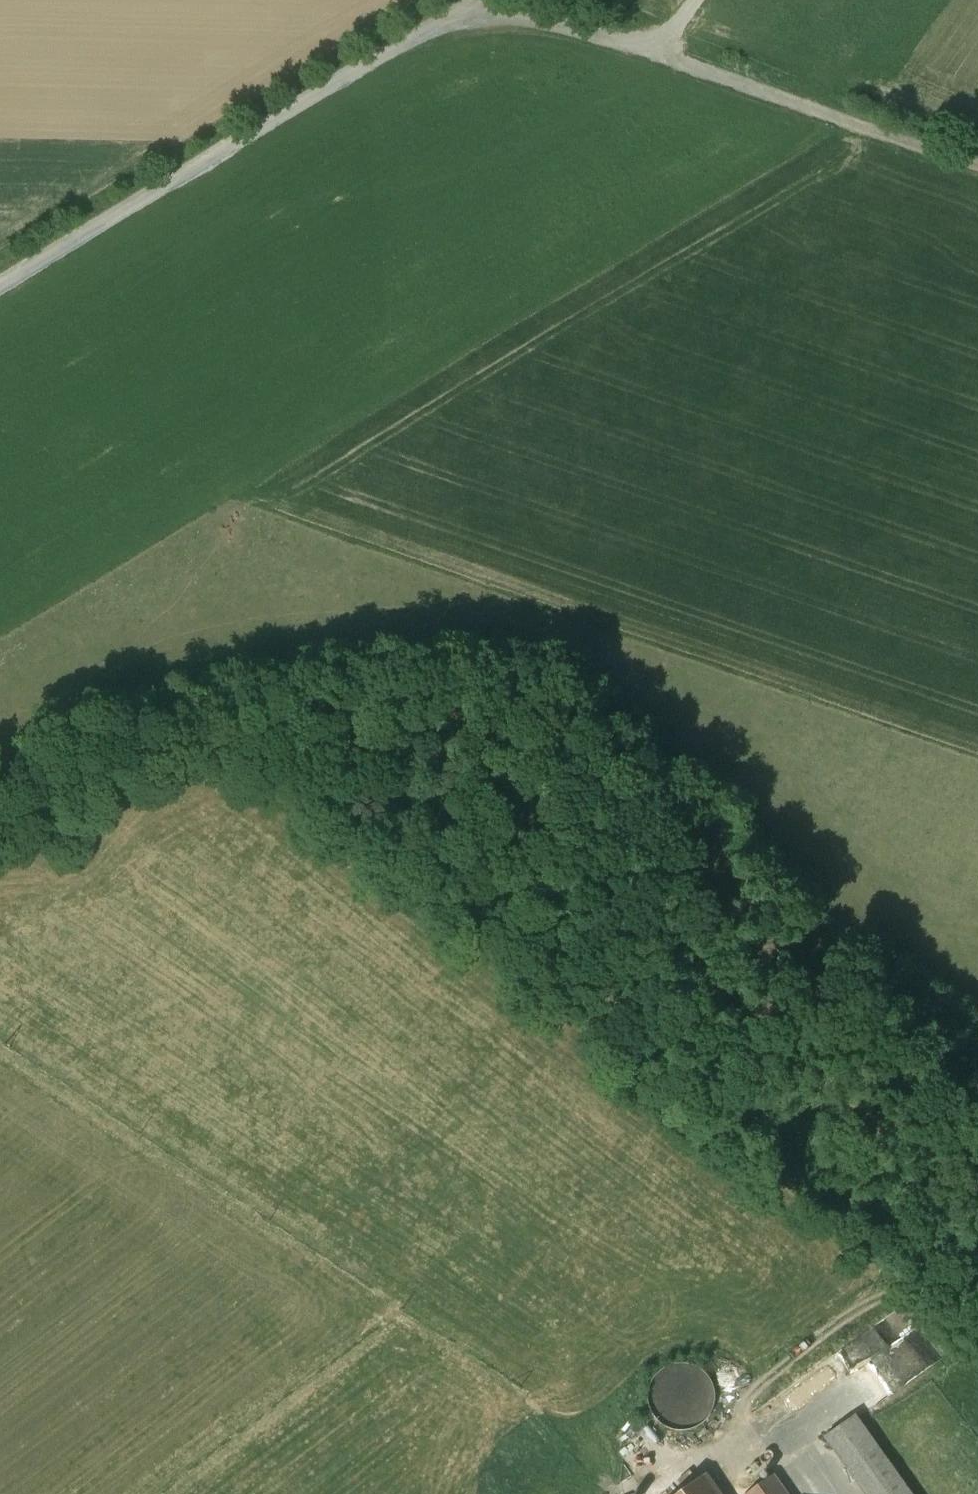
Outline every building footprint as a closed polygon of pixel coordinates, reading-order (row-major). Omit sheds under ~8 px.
[(674,1430),(686,1431),(697,1428),(707,1421),(714,1411),(717,1400),(716,1388),(711,1377),(703,1368),(692,1363),(680,1362),(668,1365),(658,1372),(652,1382),(648,1394),(649,1405),(654,1416),(663,1425),(674,1430)] [(856,1416),(827,1436),(868,1493),(912,1493),(864,1426),(856,1416)] [(708,1474),(681,1493),(722,1493),(708,1474)] [(776,1475),(749,1493),(789,1493),(776,1475)]
